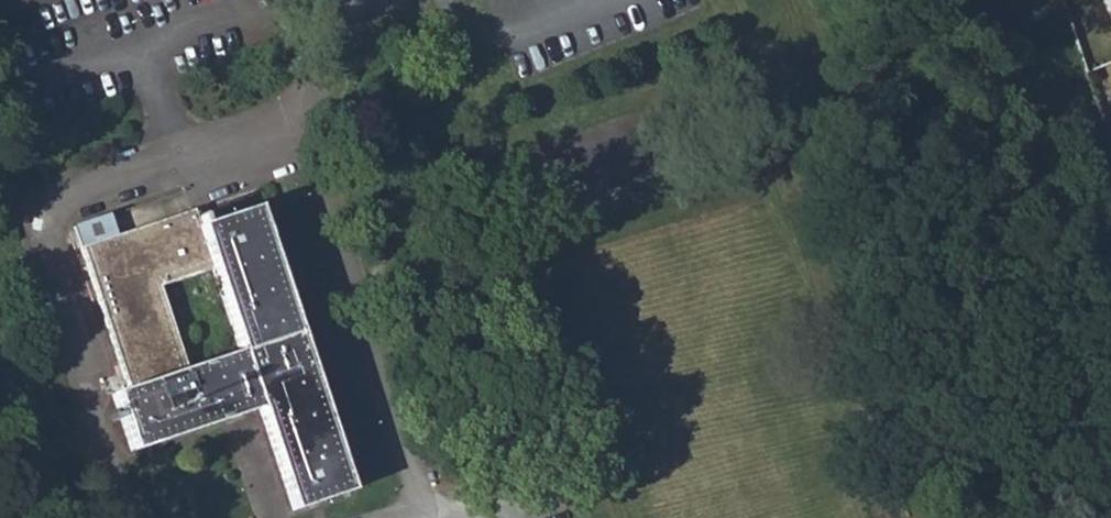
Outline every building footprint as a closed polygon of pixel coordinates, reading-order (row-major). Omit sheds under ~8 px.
[(1102,28),(1110,47),(1110,6),(1087,17),(1094,32),(1102,28)] [(130,450),(256,409),(290,510),(348,490),(253,207),(196,226),(190,211),(79,247),(126,387),(111,392),(130,450)]
